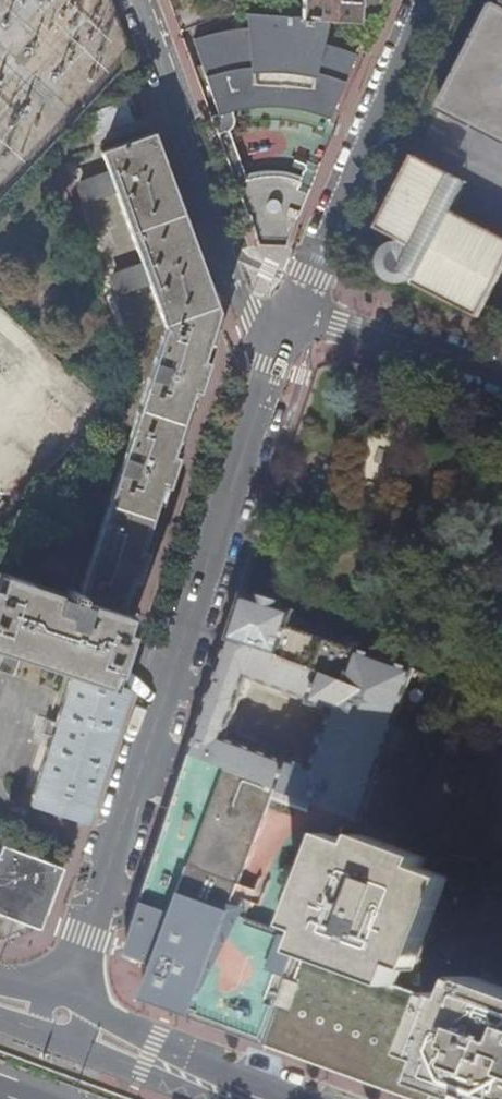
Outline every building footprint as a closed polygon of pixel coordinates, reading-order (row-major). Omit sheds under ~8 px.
[(323,19),(355,21),(357,0),(299,0),(298,18),(323,19)] [(495,8),(441,112),(501,144),(501,12),(495,8)] [(282,248),(316,168),(305,163),(298,177),(273,176),(254,177),(244,180),(229,137),(232,134),(234,128),(230,114),(251,110),(268,109),(283,109),(311,114),(326,120),(325,122),(327,122),(344,82),(342,81),(352,57),(318,46),(323,19),(298,18),(285,17),(246,14),(246,30),(220,33),(191,40),(204,77),(203,78),(216,116),(209,119),(255,247),(282,248)] [(107,681),(111,666),(117,668),(122,652),(129,630),(124,628),(129,613),(149,619),(236,352),(226,324),(223,318),(156,131),(104,149),(111,169),(107,171),(110,177),(79,187),(84,202),(119,190),(144,260),(140,262),(143,269),(112,280),(133,336),(166,324),(168,327),(82,592),(70,588),(68,595),(3,573),(0,583),(0,645),(5,647),(21,652),(71,668),(107,681)] [(452,214),(468,185),(453,177),(424,163),(415,158),(403,180),(377,231),(400,243),(398,244),(394,246),(389,250),(385,254),(383,257),(383,262),(383,269),(386,275),(387,277),(392,282),(396,283),(401,284),(404,284),(408,284),(411,282),(415,279),(417,280),(414,287),(480,321),(501,279),(501,240),(452,214)] [(280,609),(281,605),(273,600),(261,597),(259,601),(245,596),(230,642),(212,696),(209,705),(194,754),(227,768),(283,791),(360,820),(370,793),(372,794),(416,672),(357,651),(357,652),(290,630),(296,613),(292,613),(280,609)] [(5,647),(0,662),(0,668),(15,673),(21,652),(5,647)] [(107,681),(71,668),(55,719),(45,716),(40,730),(50,733),(29,800),(79,817),(84,818),(97,778),(94,777),(99,762),(102,763),(115,722),(112,721),(116,706),(120,707),(127,686),(107,681)] [(194,754),(180,796),(162,854),(128,957),(157,967),(144,999),(209,1022),(221,1027),(304,1057),(417,1098),(501,1098),(501,872),(480,864),(452,854),(434,848),(390,832),(360,820),(283,791),(227,768),(194,754)] [(40,926),(61,869),(63,865),(3,841),(0,849),(0,910),(40,926)]
